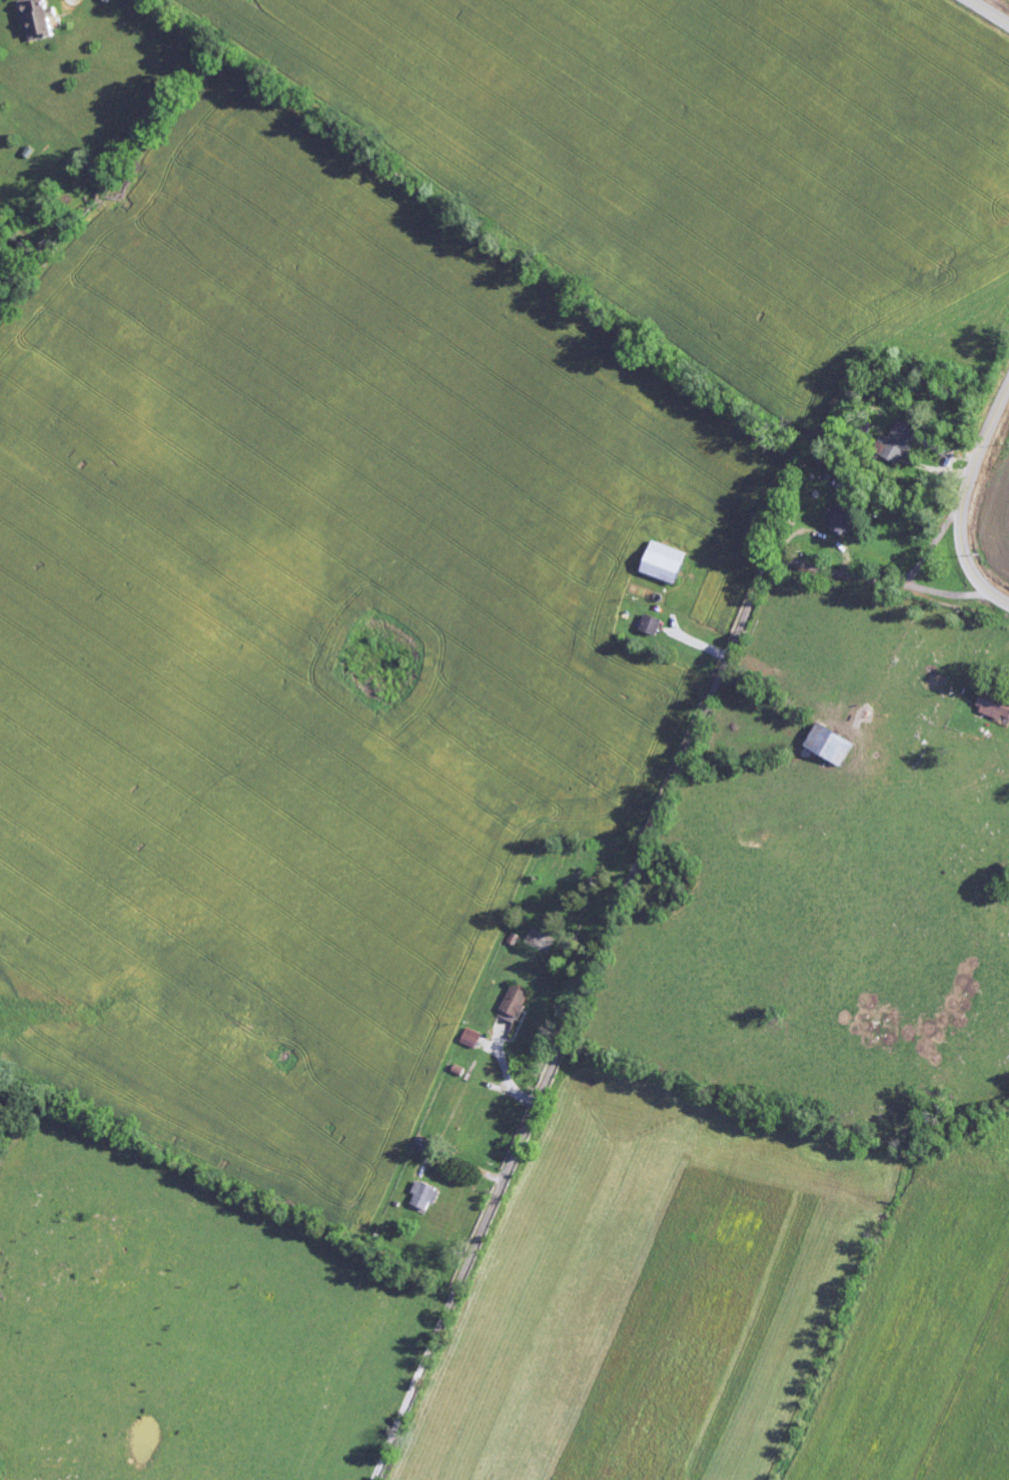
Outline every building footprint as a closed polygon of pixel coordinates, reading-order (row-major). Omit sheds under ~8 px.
[(50,18),(57,16),(55,8),(47,9),(45,0),(43,0),(27,3),(27,0),(20,1),(29,42),(54,38),(50,18)] [(900,466),(919,431),(898,420),(885,443),(889,445),(882,456),(900,466)] [(826,523),(847,538),(859,520),(837,506),(826,523)] [(644,575),(680,585),(689,553),(653,543),(644,575)] [(641,631),(658,638),(664,621),(647,615),(641,631)] [(1003,720),(1004,717),(1008,719),(1008,700),(983,693),(978,714),(1003,720)] [(806,746),(842,768),(856,744),(820,723),(806,746)] [(521,1019),(531,994),(513,987),(502,1012),(521,1019)] [(483,1035),(468,1029),(462,1042),(477,1049),(483,1035)] [(413,1194),(417,1196),(413,1206),(428,1212),(432,1203),(437,1205),(443,1192),(419,1181),(413,1194)]
